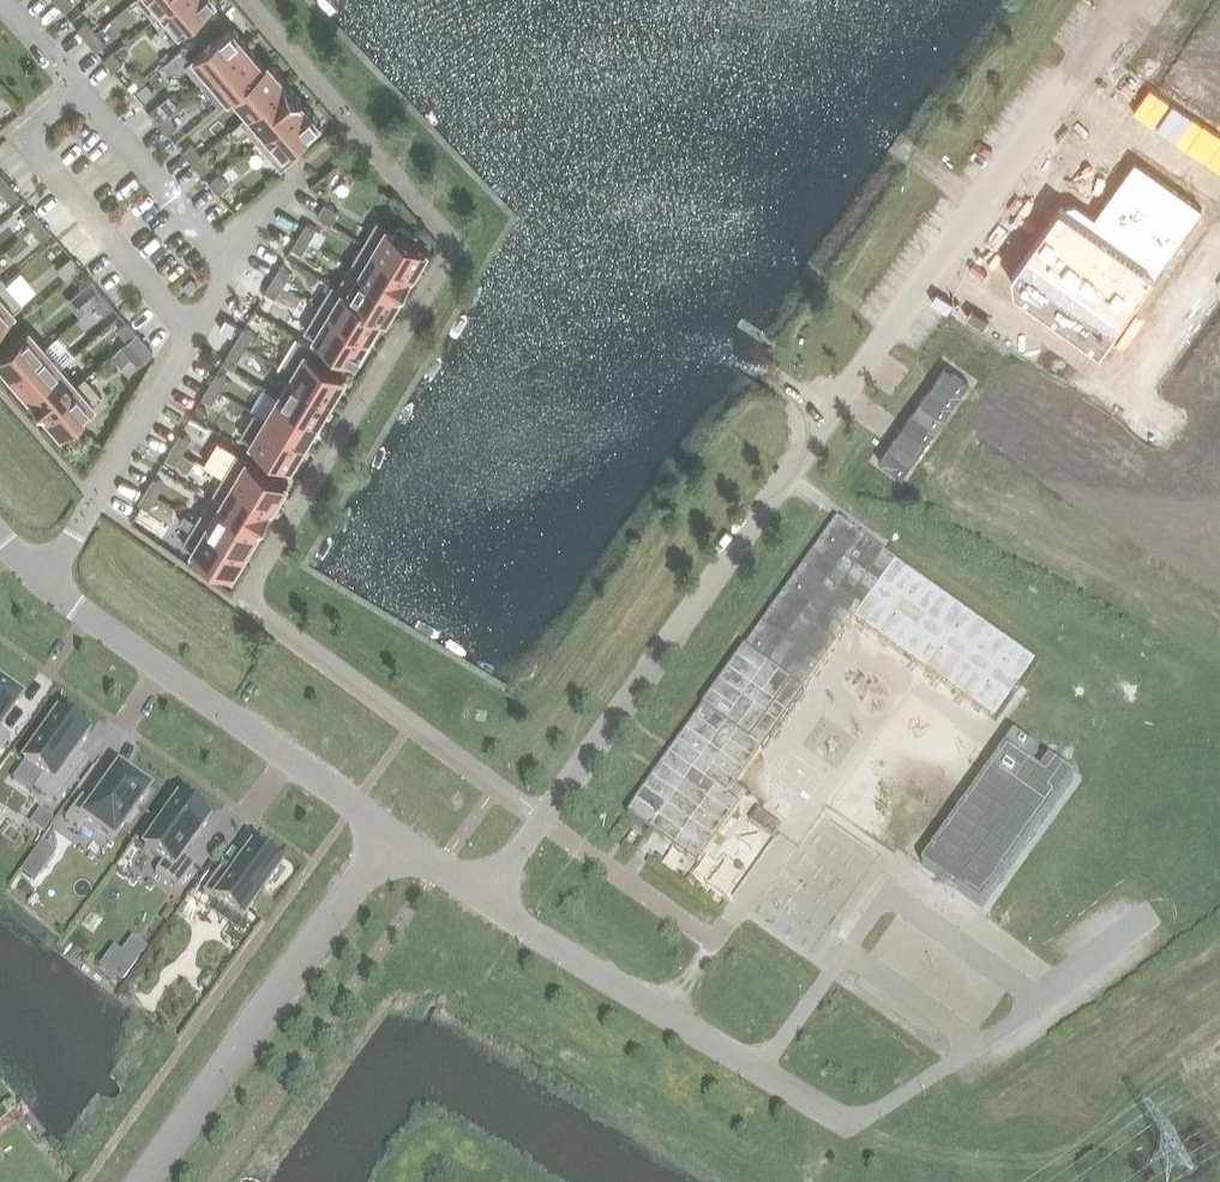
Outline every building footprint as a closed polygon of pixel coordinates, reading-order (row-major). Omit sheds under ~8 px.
[(68,0),(55,0),(53,1),(63,12),(72,4),(68,0)] [(177,0),(138,0),(154,19),(163,12),(177,0)] [(216,0),(177,0),(163,12),(180,32),(217,1),(216,0)] [(78,30),(87,41),(96,33),(87,22),(78,30)] [(204,87),(212,80),(250,48),(231,27),(185,65),(204,87)] [(106,44),(96,33),(87,41),(97,51),(106,44)] [(265,66),(250,48),(212,80),(228,98),(270,64),(269,63),(265,66)] [(113,53),(104,60),(113,71),(122,63),(113,53)] [(234,96),(249,113),(286,83),(270,64),(228,98),(229,99),(234,96)] [(147,83),(137,91),(144,101),(155,93),(147,83)] [(286,83),(249,113),(240,121),(258,142),(267,135),(304,104),(286,83)] [(169,96),(158,105),(168,116),(178,107),(169,96)] [(304,104),(267,135),(284,155),(321,124),(312,114),(304,104)] [(159,124),(168,116),(158,105),(149,113),(159,124)] [(168,116),(159,124),(168,134),(177,127),(168,116)] [(183,152),(192,163),(201,155),(192,144),(183,152)] [(201,155),(192,163),(202,174),(211,166),(201,155)] [(1058,207),(1011,274),(1014,290),(1099,351),(1200,209),(1133,162),(1093,218),(1074,205),(1058,207)] [(8,184),(0,175),(0,191),(8,184)] [(218,175),(209,183),(219,194),(228,186),(218,175)] [(0,191),(0,193),(8,203),(17,195),(8,184),(0,191)] [(324,204),(317,216),(331,225),(338,212),(324,204)] [(31,229),(40,221),(31,210),(22,218),(31,229)] [(377,220),(363,243),(414,274),(428,251),(412,241),(415,236),(398,226),(395,231),(377,220)] [(49,232),(40,221),(31,229),(40,240),(49,232)] [(306,223),(299,236),(309,242),(317,229),(306,223)] [(302,254),(309,242),(299,236),(292,248),(302,254)] [(401,296),(414,274),(363,243),(350,266),(401,296)] [(61,265),(55,270),(65,281),(71,276),(80,268),(70,257),(61,265)] [(401,296),(350,266),(337,287),(382,316),(387,319),(401,296)] [(272,280),(283,286),(290,274),(280,268),(272,280)] [(22,270),(8,282),(23,300),(38,288),(22,270)] [(191,278),(181,287),(188,294),(198,285),(191,278)] [(275,298),(283,286),(272,280),(265,292),(275,298)] [(5,284),(0,288),(0,322),(21,304),(5,284)] [(332,284),(318,307),(369,338),(382,316),(337,287),(332,284)] [(86,293),(95,304),(104,296),(95,285),(86,293)] [(113,307),(104,296),(95,304),(104,315),(113,307)] [(355,361),(369,338),(318,307),(304,331),(355,361)] [(127,341),(136,333),(126,322),(118,330),(127,341)] [(43,347),(27,328),(0,351),(0,366),(8,376),(43,347)] [(236,341),(246,347),(253,334),(243,328),(236,341)] [(153,352),(136,333),(127,341),(109,356),(120,368),(131,358),(138,366),(153,352)] [(239,359),(246,347),(236,341),(229,353),(239,359)] [(59,365),(43,347),(8,376),(24,395),(59,365)] [(305,351),(292,374),(333,399),(346,376),(305,351)] [(40,413),(75,384),(59,365),(24,395),(40,413)] [(877,463),(901,480),(968,386),(944,369),(877,463)] [(216,373),(209,385),(219,391),(227,379),(216,373)] [(333,399),(292,374),(278,397),(319,421),(333,399)] [(83,376),(75,384),(40,413),(58,434),(72,422),(76,427),(91,414),(87,409),(101,397),(83,376)] [(212,403),(219,391),(209,385),(202,397),(212,403)] [(305,444),(319,421),(278,397),(264,419),(305,444)] [(305,444),(264,419),(251,442),(292,467),(305,444)] [(180,434),(173,446),(183,452),(190,440),(180,434)] [(183,452),(173,446),(165,458),(175,464),(183,452)] [(223,476),(274,507),(288,484),(237,453),(223,476)] [(274,507),(223,476),(209,499),(260,529),(274,507)] [(146,491),(156,497),(163,484),(153,478),(146,491)] [(156,497),(146,491),(138,503),(149,509),(156,497)] [(260,529),(209,499),(196,522),(247,552),(260,529)] [(183,513),(172,534),(184,541),(195,520),(183,513)] [(626,814),(697,865),(739,806),(727,797),(853,621),(995,722),(1037,662),(836,519),(626,814)] [(247,552),(196,522),(194,524),(182,544),(200,555),(197,560),(214,570),(217,565),(233,575),(247,552)] [(16,739),(4,731),(25,701),(0,683),(0,762),(16,739)] [(67,772),(92,737),(63,716),(28,765),(47,778),(40,788),(62,804),(79,781),(67,772)] [(1014,736),(922,866),(981,908),(1073,779),(1050,762),(1041,774),(1029,765),(1037,753),(1014,736)] [(117,839),(151,791),(122,770),(97,805),(85,797),(68,820),(80,829),(88,818),(117,839)] [(158,872),(169,880),(180,888),(198,864),(186,856),(210,821),(187,804),(181,800),(147,849),(152,852),(166,862),(158,872)] [(749,821),(773,838),(781,826),(757,810),(749,821)] [(39,811),(29,824),(43,834),(52,820),(39,811)] [(282,867),(255,848),(235,877),(223,868),(206,892),(245,920),(282,867)] [(27,862),(20,873),(34,883),(42,872),(27,862)] [(173,911),(167,907),(159,917),(166,922),(173,911)]
